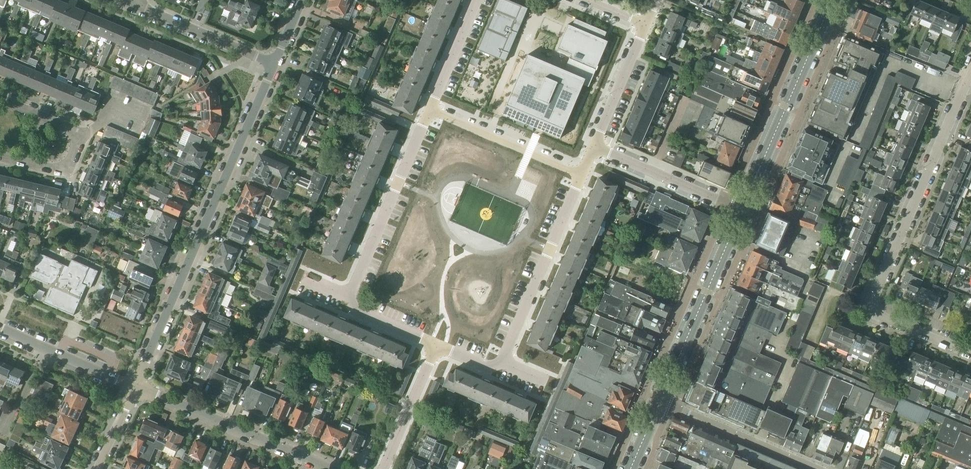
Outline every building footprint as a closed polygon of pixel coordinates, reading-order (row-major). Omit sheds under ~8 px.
[(21,5),(30,9),(34,0),(21,0),(20,2),(19,2),(18,4),(21,5)] [(42,12),(47,0),(34,0),(30,9),(38,12),(41,14),(42,12)] [(51,16),(50,17),(52,18),(59,2),(59,1),(57,0),(47,0),(42,12),(51,16)] [(52,18),(68,25),(74,8),(77,2),(72,0),(71,0),(69,6),(59,2),(52,18)] [(203,14),(209,0),(201,0),(197,11),(203,14)] [(229,6),(257,18),(261,6),(247,0),(244,6),(238,3),(237,3),(230,0),(228,5),(229,6)] [(329,9),(350,18),(355,7),(354,7),(357,1),(354,0),(331,0),(332,1),(329,9)] [(439,1),(436,8),(455,16),(461,2),(463,3),(464,0),(438,0),(439,1)] [(508,0),(499,0),(478,50),(505,62),(528,8),(508,0)] [(730,9),(736,11),(740,1),(738,0),(731,0),(728,8),(730,9)] [(765,12),(795,25),(800,14),(768,0),(739,0),(765,12)] [(800,14),(804,4),(794,0),(768,0),(800,14)] [(889,8),(891,4),(883,0),(870,0),(889,8)] [(901,21),(899,25),(905,27),(908,20),(910,15),(914,17),(913,20),(917,22),(919,19),(921,20),(927,5),(916,0),(914,6),(909,4),(903,18),(901,21)] [(532,1),(529,9),(534,11),(537,4),(532,1)] [(927,5),(921,20),(931,24),(932,24),(938,9),(927,5)] [(257,18),(229,6),(228,9),(231,11),(226,23),(235,27),(238,22),(252,28),(257,18)] [(716,14),(699,7),(697,13),(713,20),(716,14)] [(74,8),(68,25),(78,29),(85,12),(84,13),(74,8)] [(424,33),(425,34),(422,41),(441,49),(447,35),(449,36),(451,31),(449,30),(455,16),(436,8),(433,15),(432,14),(424,33)] [(396,18),(399,12),(390,9),(388,14),(396,18)] [(730,9),(725,20),(731,22),(736,11),(730,9)] [(931,24),(929,29),(940,34),(942,29),(948,14),(938,9),(932,24),(931,24)] [(860,10),(856,20),(860,22),(882,31),(884,26),(885,21),(886,21),(874,16),(860,10)] [(78,29),(77,31),(86,34),(88,35),(96,16),(85,12),(78,29)] [(765,12),(764,15),(768,17),(765,24),(791,35),(794,28),(795,25),(765,12)] [(685,19),(672,13),(666,27),(679,33),(679,32),(683,25),(688,27),(689,26),(696,29),(698,24),(685,19)] [(948,14),(942,29),(953,33),(950,39),(957,42),(963,26),(957,24),(959,19),(948,14)] [(96,16),(88,35),(91,36),(99,40),(101,37),(100,37),(107,21),(96,16)] [(886,21),(885,21),(898,26),(899,25),(901,21),(888,16),(886,21)] [(389,17),(383,30),(390,33),(396,20),(389,17)] [(528,55),(502,114),(503,114),(507,106),(547,123),(543,131),(560,138),(560,139),(583,85),(583,84),(586,85),(588,82),(590,83),(608,42),(607,41),(607,42),(603,40),(595,37),(598,30),(606,33),(607,32),(575,19),(572,27),(570,26),(568,26),(568,25),(568,24),(557,50),(558,50),(558,49),(571,55),(567,63),(571,65),(568,73),(528,56),(528,55)] [(856,20),(851,30),(854,31),(853,33),(865,38),(872,42),(875,34),(879,36),(886,39),(892,41),(894,36),(888,34),(882,31),(860,22),(856,20)] [(107,21),(100,37),(101,37),(107,40),(105,43),(108,44),(107,44),(110,45),(118,26),(107,21)] [(757,21),(752,31),(768,38),(786,46),(791,35),(765,24),(757,21)] [(118,26),(110,45),(112,46),(114,47),(115,43),(122,46),(123,46),(129,33),(130,31),(118,26)] [(327,27),(322,38),(338,44),(343,47),(347,49),(353,35),(343,30),(341,33),(327,27)] [(660,40),(673,46),(674,45),(678,47),(684,34),(679,32),(679,33),(666,27),(660,40)] [(369,32),(360,29),(358,34),(367,37),(369,32)] [(44,41),(46,34),(34,30),(32,36),(44,41)] [(598,30),(595,37),(603,40),(606,33),(598,30)] [(122,46),(118,56),(119,56),(130,61),(133,54),(140,38),(136,37),(136,36),(129,33),(123,46),(122,46)] [(716,34),(712,45),(720,48),(720,46),(724,37),(716,34)] [(374,41),(385,46),(388,40),(377,35),(374,41)] [(740,44),(744,46),(750,48),(753,41),(757,43),(759,39),(754,37),(753,39),(747,37),(746,40),(742,39),(740,44)] [(810,117),(810,118),(807,124),(846,141),(884,54),(845,37),(842,44),(841,44),(836,56),(836,57),(833,64),(835,65),(832,72),(830,71),(827,78),(826,78),(821,90),(818,98),(819,98),(816,104),(815,104),(810,117)] [(136,55),(133,62),(144,67),(147,59),(154,43),(147,40),(146,41),(143,39),(140,38),(133,54),(136,55)] [(322,38),(318,48),(333,55),(339,57),(343,47),(338,44),(322,38)] [(654,54),(667,59),(673,46),(660,40),(654,54)] [(154,43),(147,59),(157,63),(159,64),(167,46),(155,41),(154,44),(154,43)] [(410,66),(411,67),(408,74),(426,82),(432,68),(435,69),(437,63),(435,62),(441,49),(422,41),(419,47),(418,47),(410,66)] [(767,42),(762,54),(779,61),(784,50),(767,42)] [(167,46),(159,64),(161,65),(170,69),(178,51),(167,46)] [(920,50),(910,46),(906,53),(917,58),(920,53),(919,52),(920,50)] [(318,48),(313,58),(334,67),(339,69),(341,66),(336,64),(339,57),(333,55),(318,48)] [(2,57),(0,62),(0,73),(7,76),(14,58),(6,54),(7,51),(2,49),(0,54),(0,57),(2,57)] [(105,50),(98,65),(101,66),(105,56),(107,57),(109,52),(105,50)] [(178,51),(170,69),(178,72),(181,73),(189,56),(178,51)] [(756,51),(752,61),(758,64),(757,65),(775,72),(779,61),(762,54),(756,51)] [(920,53),(917,58),(928,62),(930,57),(920,53)] [(930,57),(928,62),(945,70),(947,64),(936,59),(937,56),(932,53),(930,57)] [(189,56),(181,73),(183,74),(192,78),(200,60),(189,56)] [(710,56),(704,69),(731,80),(732,77),(737,79),(736,80),(759,90),(766,93),(770,83),(742,70),(741,70),(736,68),(736,67),(710,56)] [(23,62),(14,58),(7,76),(18,80),(25,62),(23,61),(23,62)] [(34,71),(38,61),(30,58),(28,63),(25,62),(18,80),(28,85),(34,71)] [(313,58),(309,69),(324,75),(329,78),(334,67),(313,58)] [(367,62),(376,67),(378,62),(375,61),(369,58),(367,62)] [(71,68),(69,74),(73,76),(76,70),(74,69),(78,60),(75,59),(71,68)] [(746,59),(742,70),(770,83),(775,72),(757,65),(758,64),(752,61),(746,59)] [(664,68),(678,74),(681,67),(667,61),(664,68)] [(363,68),(361,74),(369,78),(372,71),(363,68)] [(704,69),(697,84),(736,101),(758,110),(766,93),(759,90),(758,92),(731,80),(704,69)] [(651,71),(646,83),(663,90),(669,78),(676,82),(679,75),(666,70),(663,76),(651,71)] [(45,76),(34,71),(28,85),(39,90),(45,76)] [(47,72),(45,76),(39,90),(50,94),(58,75),(52,72),(51,73),(49,72),(47,72)] [(896,78),(889,75),(859,146),(868,150),(897,83),(913,90),(917,79),(898,72),(896,78)] [(394,108),(398,109),(401,111),(412,115),(418,101),(420,102),(423,96),(420,95),(426,82),(408,74),(405,81),(404,80),(396,99),(397,100),(394,107),(394,108)] [(66,80),(67,79),(58,75),(50,94),(61,99),(69,81),(66,80)] [(153,77),(149,87),(155,89),(158,81),(159,82),(161,77),(160,77),(160,76),(157,75),(156,78),(153,77)] [(355,75),(349,88),(361,93),(367,80),(355,75)] [(115,76),(110,88),(115,90),(120,79),(115,76)] [(196,86),(189,90),(191,93),(197,102),(202,101),(205,101),(217,93),(210,83),(207,86),(200,76),(196,86)] [(324,91),(319,89),(322,83),(305,76),(300,87),(322,96),(324,91)] [(120,79),(115,90),(121,92),(126,81),(120,79)] [(71,82),(71,81),(69,81),(61,99),(72,104),(78,90),(77,90),(71,87),(73,83),(71,82)] [(126,81),(121,92),(126,95),(131,83),(126,81)] [(131,83),(126,95),(132,97),(137,86),(131,83)] [(641,93),(640,94),(658,101),(663,90),(646,83),(641,93)] [(697,84),(690,99),(704,105),(748,125),(751,126),(758,110),(736,101),(697,84)] [(88,89),(79,85),(77,90),(78,90),(72,104),(83,108),(91,90),(88,89)] [(137,86),(132,97),(137,99),(142,88),(137,86)] [(317,106),(322,96),(300,87),(296,97),(310,104),(309,106),(318,110),(320,107),(317,106)] [(142,88),(137,99),(143,102),(148,90),(142,88)] [(91,90),(83,108),(94,113),(100,99),(99,99),(101,94),(92,90),(91,90)] [(148,90),(143,102),(148,104),(153,93),(148,90)] [(153,107),(158,95),(153,93),(148,104),(153,107)] [(205,101),(202,101),(203,111),(222,109),(222,102),(219,102),(219,97),(217,93),(205,101)] [(346,99),(357,103),(359,97),(348,93),(346,99)] [(640,94),(636,105),(654,113),(658,101),(640,94)] [(914,94),(907,110),(908,110),(913,112),(927,118),(932,108),(925,105),(927,99),(914,94)] [(168,103),(161,108),(163,111),(169,109),(171,109),(168,103)] [(293,105),(288,116),(304,123),(309,125),(318,129),(320,124),(311,121),(315,111),(303,106),(302,109),(293,105)] [(636,105),(631,116),(649,124),(654,113),(636,105),(635,105),(636,105)] [(704,105),(695,127),(707,132),(726,141),(726,143),(738,148),(740,148),(738,152),(740,153),(751,126),(748,125),(704,105)] [(222,109),(203,111),(204,121),(206,121),(219,127),(221,123),(220,118),(223,118),(222,109)] [(154,110),(153,110),(151,115),(160,119),(163,114),(154,110)] [(338,117),(347,121),(350,115),(341,111),(338,117)] [(909,111),(905,122),(923,129),(927,118),(913,112),(912,113),(909,111)] [(884,121),(882,124),(886,126),(888,123),(887,123),(890,115),(887,114),(884,121)] [(142,132),(147,134),(154,137),(160,123),(150,119),(152,116),(150,115),(146,124),(148,125),(145,130),(144,130),(142,132)] [(288,116),(284,127),(299,134),(304,123),(288,116)] [(626,127),(644,135),(649,124),(631,116),(626,127)] [(186,123),(183,130),(191,133),(203,138),(205,134),(215,138),(219,127),(206,121),(204,121),(199,121),(197,121),(194,127),(186,123)] [(903,121),(898,132),(903,134),(903,133),(918,140),(923,129),(905,122),(903,121)] [(367,148),(369,149),(366,157),(384,165),(391,150),(393,151),(395,146),(393,145),(399,131),(394,129),(390,128),(387,126),(383,124),(380,123),(377,130),(376,129),(367,148)] [(880,129),(880,130),(878,135),(881,137),(884,131),(886,126),(882,124),(880,129)] [(106,128),(102,137),(107,139),(112,128),(107,125),(106,128)] [(284,127),(279,137),(304,148),(306,149),(308,144),(302,141),(305,136),(299,134),(284,127)] [(626,127),(621,139),(626,141),(624,144),(633,148),(634,145),(639,147),(644,135),(626,127)] [(112,128),(107,139),(108,140),(113,141),(118,130),(112,128)] [(118,130),(113,141),(115,143),(118,144),(123,132),(118,130)] [(804,131),(798,143),(800,144),(834,158),(839,147),(822,139),(804,131)] [(123,132),(118,144),(124,146),(129,135),(123,132)] [(356,132),(355,137),(369,142),(370,137),(356,132)] [(707,132),(705,138),(709,140),(706,147),(717,152),(721,154),(721,153),(737,160),(740,153),(738,152),(740,148),(738,148),(726,143),(726,141),(707,132)] [(180,143),(178,147),(205,159),(209,151),(200,146),(203,138),(191,133),(186,145),(180,143)] [(903,134),(899,144),(913,150),(918,140),(903,133),(903,134)] [(129,135),(124,146),(130,149),(134,137),(129,135)] [(881,137),(878,135),(873,147),(876,148),(881,137)] [(134,137),(130,149),(135,151),(138,145),(140,139),(134,137)] [(279,137),(275,147),(290,154),(290,153),(296,156),(299,149),(303,150),(304,148),(279,137)] [(100,142),(96,154),(108,159),(113,161),(120,164),(122,158),(111,154),(113,148),(115,143),(113,141),(108,140),(106,145),(100,142)] [(895,143),(891,154),(894,155),(909,161),(913,150),(899,144),(895,143)] [(796,154),(795,155),(812,162),(829,169),(834,158),(800,144),(796,154)] [(957,158),(970,164),(970,145),(970,144),(967,150),(962,147),(957,158)] [(178,147),(178,148),(184,150),(180,158),(180,159),(186,162),(191,164),(201,169),(205,159),(178,147)] [(334,161),(338,154),(325,148),(322,156),(334,161)] [(164,151),(162,156),(173,161),(175,162),(189,168),(191,164),(186,162),(180,159),(180,158),(176,156),(164,151)] [(717,152),(713,159),(718,161),(717,164),(731,170),(732,166),(734,167),(737,160),(721,153),(721,154),(717,152)] [(96,154),(91,166),(96,168),(95,171),(98,172),(97,174),(102,176),(103,173),(114,178),(117,180),(118,176),(115,175),(116,173),(110,171),(113,161),(108,159),(96,154)] [(789,171),(813,182),(814,181),(822,185),(829,169),(812,162),(795,155),(790,166),(791,167),(789,171)] [(894,156),(890,166),(904,172),(909,161),(894,155),(894,156)] [(258,157),(254,166),(278,176),(282,178),(320,195),(328,177),(314,171),(310,181),(287,171),(289,167),(278,162),(277,163),(262,156),(258,157)] [(867,156),(863,165),(863,168),(867,170),(872,158),(867,156)] [(353,181),(355,182),(351,190),(370,198),(376,184),(378,185),(380,179),(378,179),(384,165),(366,157),(363,163),(362,162),(353,181)] [(316,167),(326,172),(330,163),(320,158),(316,167)] [(952,169),(966,175),(969,170),(970,171),(970,164),(957,158),(952,169)] [(704,161),(697,176),(722,187),(725,188),(731,173),(704,161)] [(171,171),(169,174),(180,179),(194,185),(199,173),(189,168),(175,162),(172,168),(171,171)] [(91,166),(84,182),(97,188),(97,187),(102,189),(105,180),(112,183),(114,178),(103,173),(102,176),(97,174),(98,172),(95,171),(96,168),(91,166)] [(253,173),(251,178),(268,185),(268,184),(274,186),(275,187),(275,186),(279,187),(282,178),(278,176),(254,166),(251,173),(253,173)] [(890,166),(885,176),(900,182),(901,178),(903,179),(906,173),(904,172),(890,166)] [(952,169),(948,179),(966,187),(970,177),(966,175),(952,169)] [(787,175),(782,186),(807,197),(823,204),(826,198),(829,191),(812,184),(813,182),(789,171),(788,175),(787,175)] [(876,178),(871,190),(884,196),(887,190),(895,193),(900,182),(885,176),(878,173),(876,178)] [(8,177),(5,190),(12,192),(9,204),(14,205),(17,193),(18,189),(20,189),(21,187),(24,188),(25,181),(21,180),(8,177)] [(591,199),(590,201),(585,212),(604,220),(607,213),(609,214),(617,194),(616,193),(619,187),(600,179),(594,193),(591,192),(589,198),(591,199)] [(948,179),(943,191),(961,199),(966,187),(948,179)] [(173,180),(170,187),(176,190),(174,194),(189,200),(194,189),(179,183),(173,180)] [(18,189),(17,193),(22,194),(19,207),(24,208),(25,202),(33,204),(38,184),(25,181),(24,188),(21,187),(20,189),(18,189)] [(84,182),(79,194),(92,199),(97,201),(100,194),(106,197),(108,192),(102,189),(97,187),(97,188),(84,182)] [(171,189),(157,183),(155,188),(169,194),(171,189)] [(33,204),(31,210),(36,211),(38,205),(45,206),(50,186),(38,184),(33,204)] [(45,206),(43,213),(46,214),(46,213),(48,214),(49,209),(61,212),(61,208),(74,211),(76,200),(70,198),(62,196),(63,190),(50,186),(45,206)] [(248,186),(243,198),(259,205),(264,206),(269,209),(274,199),(270,198),(271,197),(268,196),(264,194),(264,193),(248,186)] [(275,187),(273,192),(288,199),(290,192),(279,187),(275,186),(275,187)] [(782,186),(777,197),(818,216),(823,204),(807,197),(782,186)] [(158,208),(165,211),(165,210),(180,217),(185,206),(169,199),(168,199),(167,199),(169,194),(155,188),(155,189),(150,187),(148,193),(160,198),(161,201),(158,208)] [(339,214),(341,215),(337,223),(356,231),(362,216),(364,217),(366,212),(365,211),(370,198),(351,190),(349,196),(347,195),(339,214)] [(868,197),(864,206),(869,209),(883,215),(888,203),(882,201),(884,196),(871,190),(868,196),(868,197)] [(943,191),(938,201),(957,209),(961,199),(943,191)] [(271,197),(270,198),(274,199),(285,204),(288,199),(273,192),(271,197)] [(650,206),(650,205),(663,211),(666,205),(686,214),(689,207),(670,198),(656,192),(655,195),(648,192),(647,195),(644,203),(650,206)] [(776,197),(771,209),(786,215),(784,220),(791,223),(797,225),(813,230),(816,222),(823,224),(825,219),(818,216),(777,197),(776,197)] [(243,198),(238,209),(254,216),(259,205),(243,198)] [(839,198),(834,210),(838,212),(843,199),(839,198)] [(938,201),(934,211),(952,220),(957,209),(938,201)] [(658,227),(668,232),(682,237),(698,244),(705,230),(685,221),(682,219),(663,211),(650,205),(650,206),(646,215),(640,213),(637,217),(658,227)] [(124,211),(112,206),(107,217),(119,223),(124,211)] [(686,214),(688,215),(685,221),(705,230),(705,228),(707,228),(709,225),(707,223),(710,218),(698,212),(698,211),(694,209),(693,209),(689,207),(686,214)] [(864,219),(878,226),(883,215),(869,209),(864,219)] [(156,211),(152,221),(153,222),(159,224),(174,230),(178,221),(156,211)] [(934,211),(929,222),(948,230),(952,220),(934,211)] [(577,231),(576,234),(571,245),(590,253),(593,246),(595,247),(603,227),(601,226),(604,220),(585,212),(580,225),(577,224),(575,230),(577,231)] [(767,216),(754,245),(783,257),(797,225),(791,223),(784,220),(768,213),(767,216)] [(231,226),(248,233),(251,226),(269,234),(272,228),(269,226),(259,222),(259,223),(253,220),(252,222),(237,215),(235,220),(234,220),(231,226)] [(272,220),(262,216),(259,222),(269,226),(272,220)] [(860,218),(858,224),(862,226),(860,230),(874,237),(878,226),(864,219),(860,218)] [(13,228),(23,231),(26,224),(16,220),(13,228)] [(146,234),(145,234),(149,236),(150,234),(154,236),(155,235),(170,241),(174,230),(159,224),(153,222),(150,228),(148,229),(147,229),(148,229),(146,234)] [(656,230),(636,222),(632,232),(651,241),(656,230)] [(929,222),(925,233),(943,241),(948,230),(929,222)] [(324,248),(326,249),(323,256),(342,264),(348,250),(350,251),(353,244),(351,243),(356,231),(337,223),(335,229),(333,228),(324,248)] [(87,242),(95,245),(101,230),(90,225),(87,231),(91,233),(87,242)] [(139,225),(137,230),(146,234),(148,229),(139,225)] [(229,232),(230,233),(229,237),(243,243),(248,233),(231,226),(229,232)] [(856,228),(851,239),(855,241),(860,243),(869,247),(870,247),(873,240),(873,239),(874,237),(860,230),(856,228)] [(38,231),(29,229),(28,236),(37,237),(38,231)] [(839,233),(835,231),(830,243),(835,245),(840,234),(838,234),(839,233)] [(692,260),(698,244),(682,237),(668,232),(661,246),(673,252),(692,260)] [(925,233),(920,243),(925,246),(923,252),(937,258),(938,258),(940,253),(938,252),(939,251),(943,241),(925,233)] [(42,241),(32,237),(30,243),(29,246),(33,247),(33,244),(39,246),(42,241)] [(959,247),(963,249),(967,239),(963,237),(959,247)] [(145,238),(142,244),(141,248),(163,257),(167,247),(145,238)] [(2,277),(13,252),(15,246),(17,243),(12,240),(8,249),(3,260),(0,259),(0,276),(2,277)] [(855,241),(851,251),(860,255),(865,258),(869,247),(860,243),(855,241)] [(219,254),(236,261),(241,263),(243,259),(239,258),(242,251),(224,243),(219,254)] [(563,264),(561,267),(557,278),(575,286),(578,278),(581,279),(589,260),(587,259),(590,253),(571,245),(565,258),(563,257),(560,263),(563,264)] [(687,271),(692,260),(673,252),(661,246),(654,261),(653,261),(683,274),(685,270),(687,271)] [(141,248),(139,253),(136,258),(158,267),(163,257),(141,248)] [(753,251),(748,262),(801,285),(803,280),(803,279),(777,267),(779,262),(771,259),(753,251)] [(851,251),(846,262),(860,268),(861,266),(865,258),(860,255),(851,251)] [(13,252),(2,277),(13,282),(16,275),(23,278),(29,265),(21,262),(21,263),(16,261),(19,254),(13,252)] [(134,256),(123,252),(121,257),(131,260),(132,261),(132,260),(134,256)] [(41,254),(30,277),(31,277),(32,277),(48,284),(47,285),(48,285),(49,283),(51,284),(43,303),(44,303),(45,302),(57,308),(57,309),(58,309),(58,308),(59,309),(60,310),(60,309),(73,315),(73,316),(86,286),(91,288),(98,271),(99,270),(89,265),(89,266),(73,259),(73,258),(72,258),(69,267),(41,255),(41,254)] [(236,261),(219,254),(214,266),(233,273),(236,266),(235,266),(236,261)] [(964,268),(968,259),(962,256),(958,265),(964,268)] [(268,258),(262,272),(273,277),(276,270),(286,274),(286,272),(288,270),(289,267),(268,258)] [(86,259),(85,262),(99,268),(100,264),(86,259)] [(942,263),(931,259),(928,267),(932,269),(934,264),(940,267),(941,267),(942,263)] [(155,270),(132,260),(132,261),(131,260),(125,273),(129,275),(128,278),(149,287),(154,276),(153,275),(155,270)] [(748,262),(743,274),(759,281),(759,280),(775,287),(798,297),(802,286),(804,281),(803,280),(801,285),(748,262)] [(841,272),(841,273),(856,279),(860,268),(846,262),(841,272)] [(941,267),(940,267),(940,268),(953,273),(955,268),(942,263),(941,267)] [(832,281),(830,286),(842,292),(845,286),(851,289),(856,279),(841,273),(841,272),(837,270),(833,278),(832,281)] [(262,272),(255,288),(256,288),(271,295),(272,294),(274,288),(270,286),(273,277),(262,272)] [(900,287),(906,290),(903,296),(914,301),(920,287),(923,281),(911,276),(912,275),(907,272),(900,287)] [(204,283),(205,284),(205,285),(226,294),(226,293),(225,293),(230,282),(210,274),(207,279),(206,278),(204,283)] [(743,274),(738,286),(748,290),(763,296),(762,298),(769,301),(773,293),(781,297),(781,296),(788,299),(784,308),(794,312),(798,314),(801,306),(802,303),(803,301),(804,299),(798,297),(775,287),(759,280),(759,281),(743,274)] [(953,290),(957,279),(953,277),(948,288),(953,290)] [(548,297),(547,300),(542,311),(561,319),(564,312),(566,313),(575,293),(572,292),(575,286),(557,278),(551,291),(548,290),(546,296),(548,297)] [(625,302),(633,305),(650,313),(650,312),(666,319),(671,307),(655,301),(655,300),(652,299),(653,297),(624,285),(616,282),(610,297),(625,303),(625,302)] [(813,282),(811,288),(822,293),(825,287),(813,282)] [(199,295),(200,296),(221,305),(226,294),(205,285),(203,290),(201,289),(199,295)] [(930,291),(920,287),(914,301),(925,305),(933,285),(930,291)] [(944,289),(933,285),(925,305),(936,310),(938,304),(943,306),(948,295),(943,293),(944,289)] [(133,292),(129,291),(127,295),(148,304),(153,293),(138,287),(138,288),(135,287),(133,292)] [(256,288),(253,294),(273,303),(275,300),(276,297),(271,295),(256,288)] [(811,288),(809,293),(820,298),(822,293),(811,288)] [(943,293),(948,295),(943,306),(949,308),(956,294),(944,289),(943,293)] [(735,290),(696,381),(734,398),(761,409),(776,376),(782,363),(760,354),(766,339),(765,338),(768,332),(769,332),(777,335),(787,313),(770,306),(771,302),(769,301),(762,298),(759,297),(757,300),(735,290)] [(116,299),(120,301),(124,293),(120,291),(119,291),(116,299)] [(809,293),(806,299),(818,304),(820,298),(809,293)] [(625,302),(625,303),(610,297),(604,294),(598,309),(644,329),(646,326),(660,332),(661,331),(662,331),(666,322),(664,322),(665,321),(650,314),(650,313),(633,305),(625,302)] [(126,297),(133,300),(130,307),(144,313),(148,304),(127,295),(126,297)] [(195,307),(210,313),(208,317),(228,327),(231,320),(219,315),(220,313),(218,312),(221,305),(200,296),(200,297),(198,296),(196,301),(198,302),(195,307)] [(292,323),(312,331),(312,329),(319,332),(326,314),(312,308),(314,305),(307,302),(306,305),(293,299),(285,318),(292,321),(292,323)] [(803,301),(802,303),(815,309),(818,304),(806,299),(805,301),(803,301)] [(121,303),(116,301),(111,311),(117,313),(121,305),(120,305),(121,303)] [(802,303),(801,306),(803,307),(801,310),(813,315),(815,309),(802,303)] [(964,306),(961,313),(970,317),(970,305),(969,309),(964,306)] [(126,316),(140,323),(144,313),(130,307),(126,316)] [(256,315),(266,319),(269,313),(259,309),(256,315)] [(800,314),(799,315),(811,320),(813,315),(801,310),(800,314)] [(534,330),(532,333),(528,344),(546,352),(550,344),(552,345),(561,326),(558,325),(561,319),(542,311),(536,324),(534,323),(531,329),(534,330)] [(792,316),(790,319),(796,322),(797,321),(799,315),(800,314),(798,314),(794,312),(792,316)] [(325,337),(344,345),(345,343),(350,345),(358,327),(346,322),(347,319),(341,317),(340,319),(326,314),(319,332),(326,335),(325,337)] [(799,315),(797,321),(808,326),(811,320),(799,315)] [(187,321),(185,327),(186,328),(202,335),(205,327),(214,331),(215,329),(226,334),(228,328),(207,319),(206,323),(191,316),(189,322),(187,321)] [(623,324),(623,326),(600,316),(596,326),(619,335),(619,334),(653,349),(654,348),(655,349),(657,343),(656,343),(658,339),(623,324)] [(796,322),(794,326),(806,331),(808,326),(797,321),(796,322)] [(591,324),(586,336),(592,339),(597,327),(591,324)] [(828,327),(821,342),(827,344),(828,341),(835,344),(834,347),(837,348),(845,328),(835,324),(833,330),(828,327)] [(794,326),(792,332),(804,337),(806,331),(794,326)] [(358,351),(378,360),(378,358),(386,361),(394,343),(379,336),(380,334),(374,331),(373,334),(358,327),(350,345),(358,349),(358,351)] [(180,338),(181,338),(181,339),(197,346),(200,340),(213,346),(215,341),(202,335),(186,328),(184,333),(182,332),(180,338)] [(845,328),(837,348),(848,353),(856,332),(845,328)] [(601,331),(596,341),(613,347),(631,355),(632,354),(639,357),(638,359),(648,363),(652,352),(617,337),(601,331)] [(792,332),(790,337),(802,342),(804,337),(792,332)] [(856,332),(848,353),(859,357),(861,351),(862,351),(868,337),(860,334),(856,332)] [(586,336),(583,342),(586,343),(584,346),(605,355),(604,357),(643,374),(644,371),(645,371),(648,365),(647,365),(647,364),(648,363),(638,359),(639,357),(632,354),(631,355),(613,347),(596,341),(592,339),(586,336)] [(790,337),(785,348),(797,353),(802,342),(790,337)] [(868,337),(862,351),(871,355),(869,360),(870,360),(878,342),(868,337)] [(257,348),(260,342),(250,338),(247,344),(257,348)] [(177,345),(178,345),(176,350),(192,357),(197,346),(181,339),(180,340),(179,340),(177,345)] [(264,342),(262,348),(277,355),(280,350),(280,349),(279,349),(277,348),(276,347),(272,346),(273,345),(264,342)] [(797,353),(796,355),(803,357),(808,345),(802,342),(797,353)] [(878,342),(870,360),(881,365),(889,346),(878,342)] [(391,365),(398,368),(398,366),(403,368),(409,355),(404,353),(406,348),(394,343),(386,361),(391,363),(391,365)] [(570,377),(568,381),(571,383),(578,387),(585,391),(599,396),(600,397),(607,402),(609,403),(626,410),(627,409),(629,410),(632,402),(635,394),(633,394),(638,383),(621,374),(621,373),(601,365),(603,360),(604,357),(605,355),(584,346),(583,345),(575,364),(573,368),(571,373),(570,377)] [(808,345),(803,357),(810,360),(815,348),(808,345)] [(889,346),(881,365),(892,369),(893,368),(898,370),(904,355),(899,353),(900,351),(889,346)] [(209,390),(213,392),(212,394),(220,397),(228,378),(222,375),(224,370),(221,369),(225,360),(228,354),(224,352),(220,351),(218,355),(215,364),(214,364),(212,370),(208,379),(213,381),(209,390)] [(904,355),(898,370),(904,372),(907,374),(915,377),(915,376),(924,356),(913,352),(910,358),(904,355)] [(800,361),(782,401),(789,404),(808,412),(816,416),(835,371),(810,360),(803,357),(796,355),(794,359),(800,361)] [(173,356),(165,373),(188,382),(191,375),(186,373),(190,364),(173,356)] [(924,356),(915,376),(925,381),(928,375),(934,361),(924,356)] [(603,360),(601,365),(621,373),(621,374),(638,383),(639,384),(639,383),(640,383),(643,376),(642,376),(643,374),(604,357),(603,360)] [(925,381),(936,385),(938,379),(939,379),(945,365),(934,361),(928,375),(925,381)] [(0,367),(0,385),(5,387),(5,385),(5,384),(13,367),(2,362),(0,367)] [(250,376),(248,379),(254,382),(260,367),(254,364),(249,376),(250,376)] [(939,379),(938,379),(936,385),(935,387),(940,389),(941,387),(946,390),(947,389),(949,383),(950,384),(956,370),(945,365),(939,379)] [(13,367),(5,384),(5,385),(10,387),(11,383),(18,386),(24,372),(13,367)] [(200,376),(197,374),(193,385),(202,389),(202,388),(202,389),(206,381),(207,381),(208,379),(212,370),(204,367),(200,376)] [(842,367),(840,370),(852,375),(853,372),(842,367)] [(228,378),(220,397),(228,400),(229,398),(232,400),(236,391),(242,393),(248,379),(250,376),(249,376),(233,368),(229,378),(228,378)] [(281,382),(280,381),(276,391),(282,394),(291,372),(286,370),(281,382)] [(448,390),(455,393),(456,391),(461,393),(469,375),(457,370),(455,375),(450,372),(444,386),(449,388),(448,390)] [(949,383),(947,389),(958,394),(960,388),(961,388),(966,374),(956,370),(950,384),(949,383)] [(835,371),(816,416),(831,423),(831,421),(833,422),(841,402),(844,395),(848,398),(854,385),(853,385),(855,381),(856,380),(856,379),(851,377),(839,372),(835,371)] [(957,395),(967,400),(970,392),(970,393),(970,376),(966,374),(961,388),(960,388),(958,394),(957,395)] [(470,399),(488,407),(489,405),(495,408),(503,390),(490,384),(491,382),(485,379),(484,382),(469,375),(461,393),(470,397),(470,399)] [(864,376),(862,380),(871,383),(870,385),(872,386),(874,381),(864,376)] [(36,388),(48,394),(50,395),(54,385),(40,378),(36,388)] [(356,381),(346,378),(344,384),(353,388),(356,381)] [(848,398),(844,407),(864,416),(876,388),(872,386),(870,385),(861,382),(856,380),(855,381),(853,385),(854,385),(848,398)] [(558,403),(557,407),(566,411),(574,415),(588,421),(591,422),(592,421),(593,419),(593,418),(605,423),(620,429),(623,431),(628,416),(627,416),(626,416),(624,415),(626,410),(609,403),(607,402),(600,397),(599,396),(585,391),(578,387),(571,383),(568,381),(566,386),(564,390),(562,394),(560,399),(558,403)] [(695,381),(687,400),(690,402),(691,402),(699,406),(698,410),(708,414),(710,410),(711,411),(726,417),(758,431),(766,412),(761,409),(734,398),(696,381),(695,381)] [(36,388),(31,399),(38,402),(43,404),(48,394),(36,388)] [(248,396),(245,402),(244,406),(255,411),(259,402),(262,394),(249,388),(246,395),(248,396)] [(369,395),(380,399),(382,392),(372,388),(369,395)] [(899,398),(876,389),(870,406),(892,414),(892,412),(893,413),(899,398)] [(502,413),(522,422),(523,420),(529,423),(537,404),(523,398),(524,396),(519,393),(517,396),(503,390),(495,408),(503,411),(502,413)] [(83,409),(84,405),(85,405),(89,403),(88,399),(70,391),(68,397),(65,395),(63,400),(67,402),(83,409)] [(906,398),(917,402),(918,399),(919,397),(908,392),(906,398)] [(262,394),(259,402),(255,411),(266,416),(271,405),(273,406),(276,400),(262,394)] [(292,411),(294,405),(297,406),(296,408),(297,409),(300,402),(283,395),(281,400),(273,417),(285,422),(290,411),(292,411)] [(313,396),(309,406),(315,408),(318,402),(317,402),(319,398),(313,396)] [(930,410),(899,398),(893,413),(925,425),(928,417),(928,418),(931,411),(930,411),(930,410)] [(61,404),(63,405),(60,412),(78,420),(83,409),(67,402),(63,400),(61,404)] [(297,409),(290,425),(301,429),(308,414),(301,410),(303,404),(300,402),(297,409)] [(312,423),(309,433),(313,434),(312,436),(318,439),(318,437),(319,437),(326,422),(319,419),(324,409),(321,408),(323,405),(318,402),(315,408),(313,414),(314,417),(311,423),(312,423)] [(801,427),(808,412),(789,404),(783,416),(771,410),(767,409),(766,412),(758,431),(760,427),(763,429),(769,431),(782,437),(782,444),(784,445),(784,446),(799,453),(805,438),(807,433),(808,430),(801,427)] [(551,420),(550,422),(612,448),(617,436),(613,435),(611,436),(600,431),(601,429),(590,425),(591,422),(588,421),(574,415),(566,411),(557,407),(555,412),(553,416),(551,420)] [(355,414),(349,427),(354,430),(361,412),(357,410),(355,414)] [(928,418),(943,423),(945,419),(944,418),(945,417),(931,411),(928,418)] [(949,411),(948,415),(958,420),(959,419),(960,417),(960,416),(949,411)] [(80,423),(63,415),(58,425),(75,433),(80,423)] [(959,419),(958,420),(959,420),(969,424),(970,421),(970,420),(960,416),(960,417),(959,419)] [(432,423),(441,427),(444,421),(435,417),(432,423)] [(671,427),(690,435),(688,439),(703,446),(709,432),(694,425),(691,424),(675,417),(671,427)] [(157,439),(157,440),(166,444),(172,431),(167,429),(168,427),(146,418),(141,429),(142,429),(141,432),(157,439)] [(970,468),(970,428),(945,419),(943,423),(931,454),(970,468)] [(50,428),(56,431),(53,436),(70,444),(75,433),(58,425),(58,426),(52,423),(46,420),(44,424),(50,427),(50,428)] [(18,422),(13,433),(22,438),(28,426),(18,422)] [(546,433),(544,437),(590,456),(592,452),(605,458),(608,460),(612,448),(550,422),(549,425),(547,429),(546,433)] [(887,440),(897,443),(901,428),(892,425),(887,440)] [(328,426),(322,440),(332,445),(339,430),(328,426)] [(427,436),(435,439),(439,429),(431,426),(427,436)] [(476,432),(465,427),(463,434),(474,438),(477,432),(476,432)] [(343,450),(349,435),(339,430),(332,445),(343,450)] [(356,430),(348,448),(350,448),(351,449),(350,450),(351,452),(354,454),(356,453),(357,451),(359,452),(362,445),(364,446),(368,435),(356,430)] [(172,431),(166,444),(163,452),(175,457),(177,451),(184,436),(172,431)] [(677,455),(678,450),(679,451),(679,450),(708,463),(706,466),(712,468),(727,468),(731,458),(703,446),(688,439),(671,432),(670,433),(669,435),(668,435),(664,444),(669,447),(668,451),(677,455)] [(731,458),(737,444),(709,432),(703,446),(731,458)] [(819,445),(813,459),(822,462),(831,438),(832,436),(825,432),(819,445)] [(857,443),(866,447),(870,436),(860,433),(857,443)] [(18,443),(21,438),(12,434),(9,439),(18,443)] [(148,461),(152,452),(143,448),(146,440),(138,436),(130,454),(148,461)] [(408,468),(423,468),(425,463),(426,460),(428,461),(436,442),(437,440),(427,436),(422,447),(420,453),(417,460),(413,458),(408,468)] [(832,436),(831,438),(822,462),(829,466),(835,453),(839,454),(845,441),(832,436)] [(37,442),(35,445),(64,458),(65,454),(68,454),(69,451),(68,449),(68,448),(52,440),(46,437),(43,445),(37,442)] [(538,450),(583,468),(607,468),(609,466),(608,466),(593,460),(594,458),(590,456),(544,437),(542,442),(540,446),(538,450)] [(157,440),(155,444),(148,441),(146,440),(143,448),(152,452),(153,452),(155,448),(163,452),(166,444),(157,440)] [(185,453),(182,460),(191,464),(194,457),(201,461),(208,446),(206,445),(205,443),(203,442),(201,443),(197,440),(190,455),(185,453)] [(445,467),(438,465),(446,446),(436,442),(428,461),(426,464),(427,465),(426,468),(429,468),(444,468),(445,467)] [(507,459),(512,447),(497,442),(492,454),(507,459)] [(749,460),(753,451),(737,444),(731,458),(727,468),(770,468),(749,460)] [(33,450),(39,453),(39,454),(41,454),(38,460),(42,462),(57,468),(59,468),(61,468),(63,465),(61,463),(64,458),(35,445),(33,450)] [(865,448),(856,445),(846,468),(857,468),(861,460),(860,460),(860,459),(865,448)] [(204,464),(210,467),(210,468),(218,468),(219,466),(217,465),(223,453),(218,451),(218,449),(215,447),(213,449),(212,448),(204,464)] [(532,447),(530,452),(535,454),(535,456),(538,450),(532,447)] [(875,468),(885,468),(892,452),(885,449),(879,447),(875,457),(880,459),(876,468),(875,468)] [(169,468),(179,468),(183,461),(181,460),(186,451),(180,448),(175,458),(174,457),(168,468),(169,468)] [(680,468),(705,468),(706,467),(677,455),(668,451),(662,448),(657,460),(680,468)] [(533,468),(583,468),(538,450),(535,456),(536,456),(538,458),(533,468)] [(892,452),(885,468),(894,468),(900,456),(892,452)] [(460,458),(452,455),(447,468),(455,468),(460,458)] [(224,468),(237,468),(241,460),(240,460),(240,458),(237,457),(235,458),(230,456),(224,468)] [(125,467),(129,468),(144,468),(146,465),(147,464),(129,457),(125,467)]
